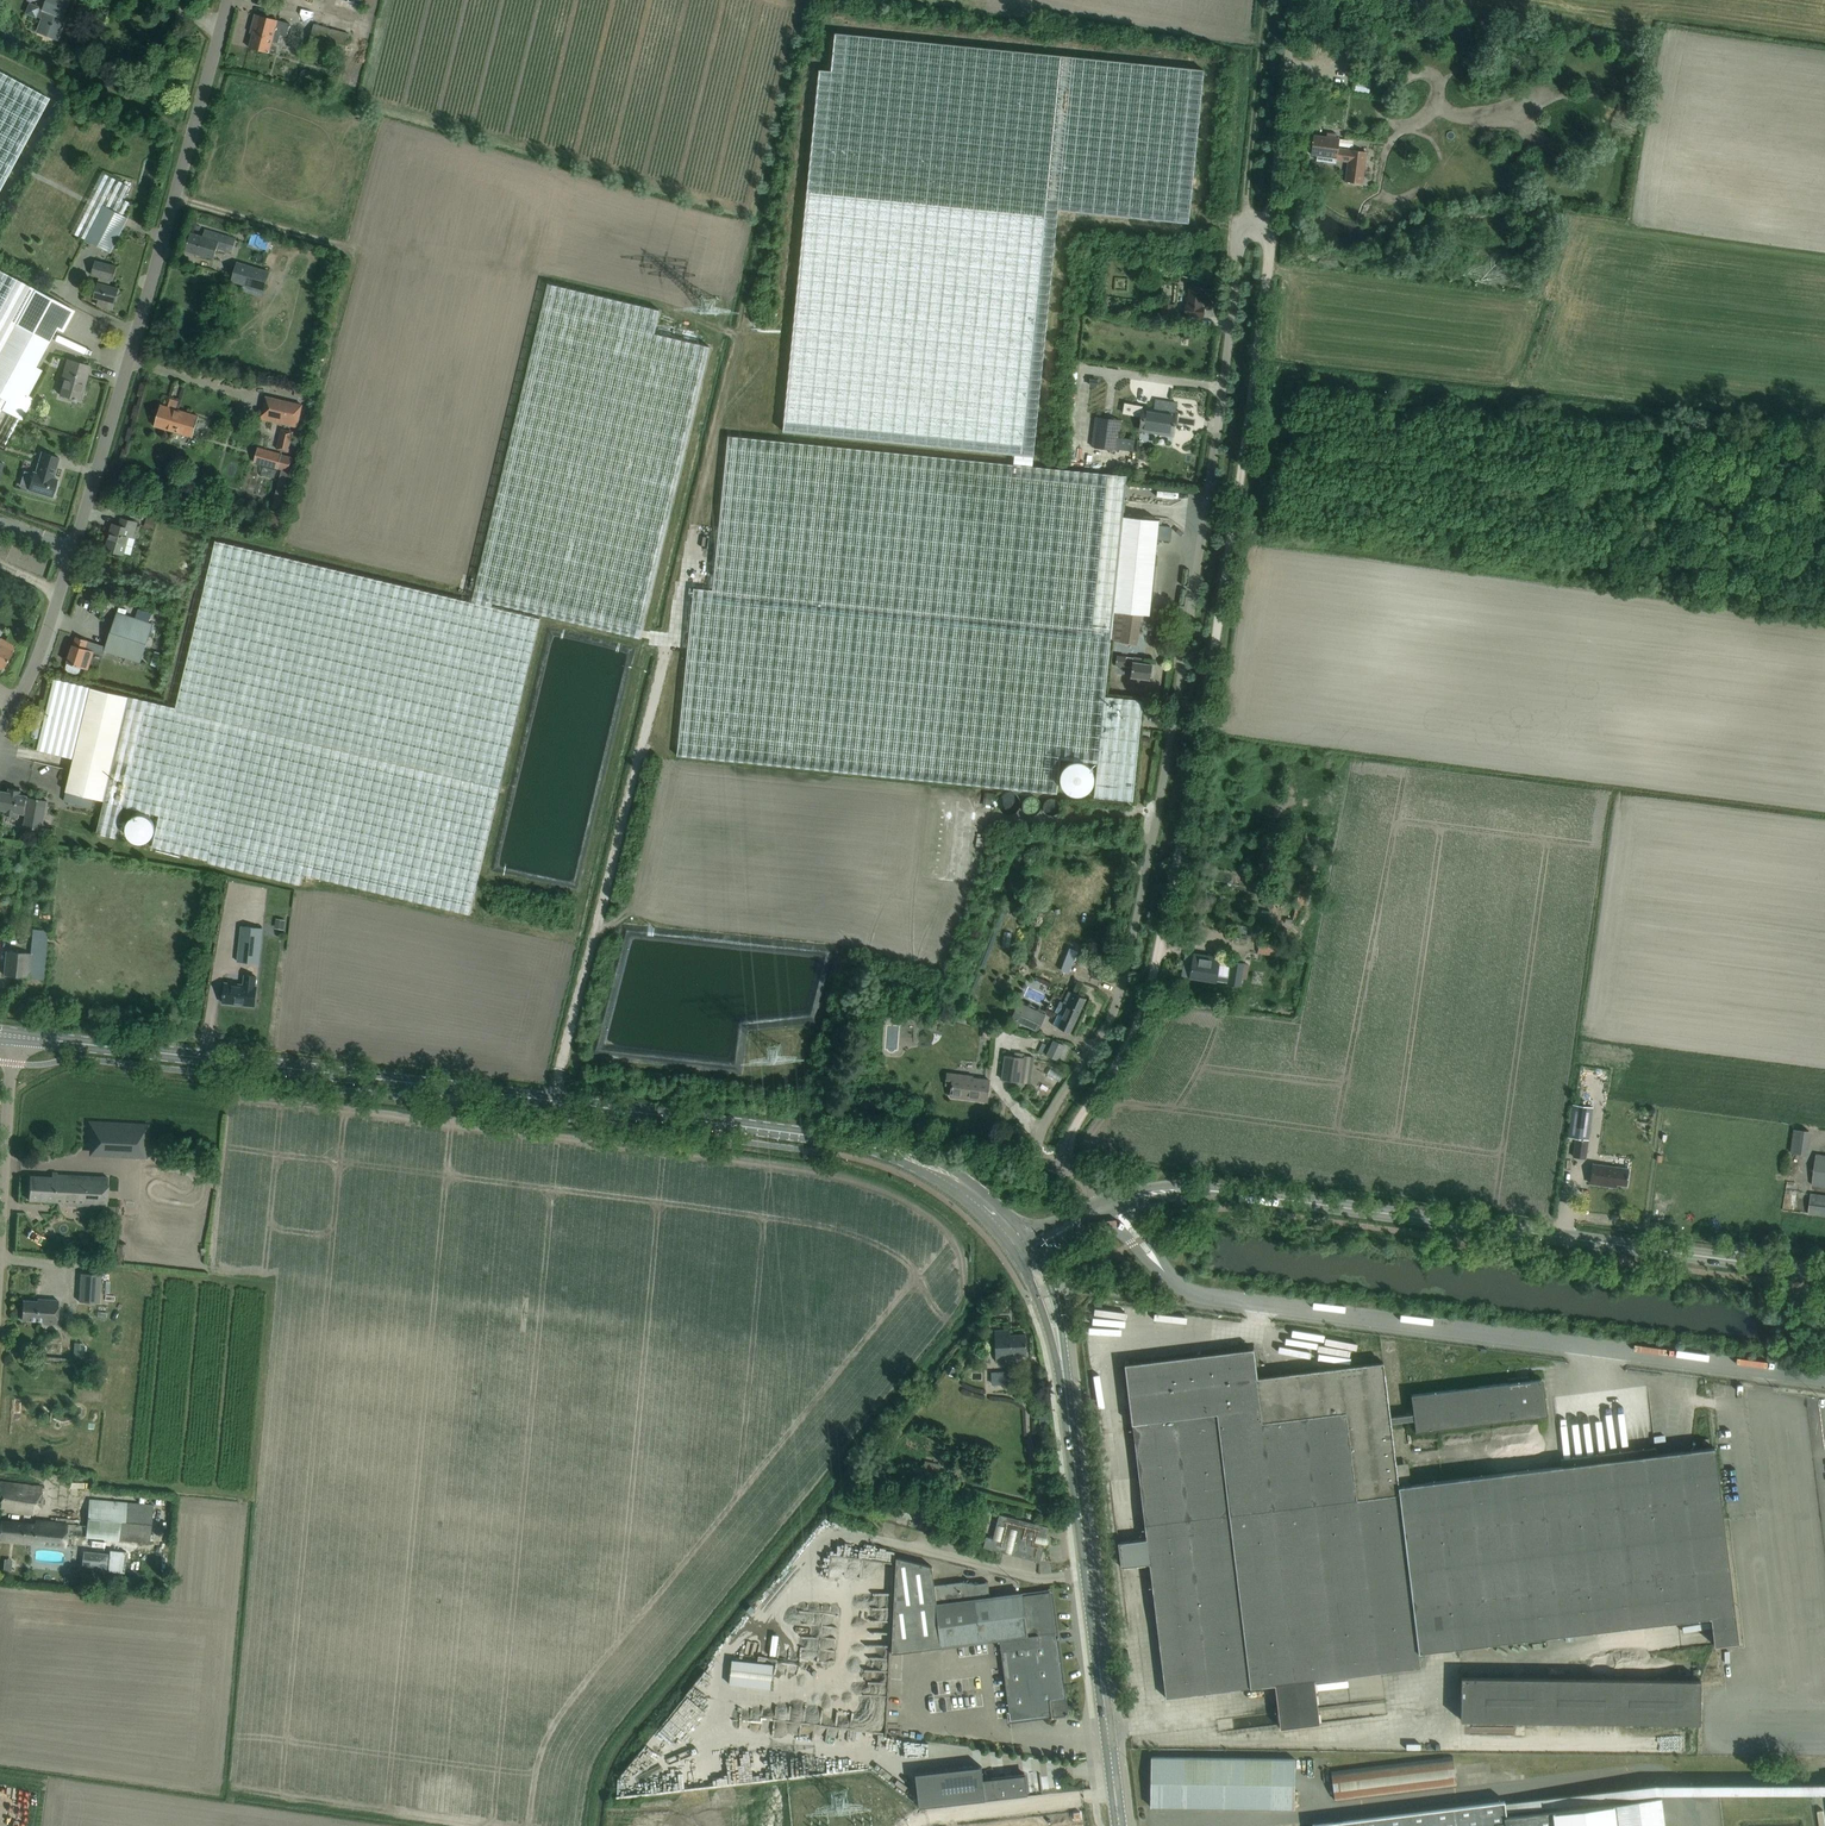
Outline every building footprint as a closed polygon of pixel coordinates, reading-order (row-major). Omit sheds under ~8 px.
[(69,0),(47,0),(43,9),(39,7),(36,15),(43,18),(38,31),(58,39),(64,22),(62,21),(70,0),(69,0)] [(357,11),(360,0),(335,0),(334,5),(357,11)] [(286,36),(290,23),(255,14),(252,25),(255,26),(249,47),(269,52),(272,41),(278,43),(281,34),(286,36)] [(308,47),(344,57),(351,34),(314,24),(308,47)] [(1014,465),(1032,467),(1058,210),(1188,223),(1204,70),(835,33),(831,71),(819,70),(783,431),(1014,454),(1014,465)] [(49,98),(0,72),(0,189),(49,98)] [(1337,157),(1340,138),(1335,138),(1335,135),(1332,135),(1332,137),(1314,135),(1311,154),(1337,157)] [(1351,149),(1346,182),(1362,185),(1367,152),(1351,149)] [(110,169),(105,182),(117,186),(121,173),(110,169)] [(117,212),(103,205),(86,239),(110,252),(128,217),(117,212)] [(226,250),(230,236),(205,229),(204,232),(201,231),(200,235),(190,232),(185,250),(214,259),(217,247),(226,250)] [(103,300),(101,306),(113,309),(118,288),(109,285),(110,279),(113,280),(117,266),(95,260),(91,274),(99,276),(94,297),(103,300)] [(264,290),(269,272),(237,262),(232,281),(264,290)] [(1,409),(10,413),(21,392),(28,395),(42,370),(35,366),(49,342),(67,307),(33,289),(0,270),(0,410),(1,409)] [(1179,299),(1176,299),(1175,309),(1184,310),(1185,281),(1179,280),(1179,299)] [(303,874),(469,914),(540,619),(491,607),(492,602),(641,637),(710,347),(655,334),(660,310),(547,284),(471,602),(216,540),(176,708),(54,678),(37,749),(74,758),(64,801),(83,805),(85,796),(104,800),(96,833),(116,837),(123,806),(159,815),(152,846),(207,860),(207,862),(300,884),(303,874)] [(1204,306),(1202,306),(1199,306),(1200,302),(1202,302),(1204,287),(1189,286),(1187,305),(1186,305),(1185,315),(1203,317),(1204,306)] [(1172,322),(1173,304),(1160,303),(1159,321),(1172,322)] [(80,400),(85,385),(83,384),(88,366),(90,366),(67,359),(61,379),(64,380),(60,394),(72,398),(72,399),(74,399),(80,400)] [(757,371),(758,362),(748,361),(747,370),(757,371)] [(261,418),(297,427),(302,405),(267,396),(267,398),(268,399),(266,407),(264,406),(261,418)] [(1188,434),(1189,425),(1173,422),(1176,403),(1156,400),(1154,411),(1145,410),(1142,428),(1172,432),(1188,434)] [(154,425),(192,437),(199,416),(160,404),(154,425)] [(1096,417),(1092,447),(1117,450),(1117,445),(1134,447),(1135,440),(1118,438),(1121,421),(1096,417)] [(1159,431),(1158,438),(1166,440),(1167,433),(1159,431)] [(1132,800),(1140,732),(1143,700),(1105,696),(1111,640),(1137,644),(1141,614),(1149,615),(1159,521),(1123,518),(1127,477),(1032,467),(1014,465),(728,435),(713,589),(694,587),(677,754),(749,762),(1057,793),(1060,759),(1098,762),(1094,797),(1132,800)] [(258,447),(254,461),(278,468),(281,455),(282,454),(258,447)] [(33,472),(28,489),(52,496),(53,494),(55,495),(57,486),(55,486),(57,479),(53,478),(59,457),(41,452),(35,472),(33,472)] [(278,468),(282,469),(271,512),(274,512),(270,527),(284,530),(288,516),(283,514),(293,472),(289,471),(293,459),(281,455),(278,468)] [(1113,456),(1113,464),(1137,466),(1138,457),(1113,456)] [(112,524),(110,533),(111,534),(110,538),(108,537),(105,548),(110,550),(110,551),(112,551),(112,550),(124,554),(129,536),(133,537),(137,523),(121,518),(119,525),(112,524)] [(104,651),(138,662),(151,622),(117,612),(104,651)] [(88,640),(76,636),(74,644),(73,644),(73,645),(71,646),(69,651),(70,653),(67,662),(68,662),(66,667),(67,669),(69,671),(75,673),(78,673),(80,671),(81,667),(88,669),(91,660),(88,658),(91,650),(85,648),(88,640)] [(1,669),(15,646),(14,646),(12,650),(0,644),(0,668),(1,669)] [(1144,659),(1133,657),(1133,659),(1126,658),(1126,656),(1117,655),(1115,664),(1132,667),(1130,680),(1140,681),(1140,677),(1150,679),(1152,664),(1143,663),(1144,659)] [(22,732),(16,740),(20,744),(27,736),(22,732)] [(1060,781),(1061,782),(1061,784),(1062,786),(1063,788),(1064,790),(1065,791),(1067,792),(1069,793),(1070,794),(1072,795),(1074,796),(1076,796),(1078,796),(1080,796),(1082,795),(1084,795),(1086,794),(1087,793),(1089,791),(1090,790),(1091,788),(1093,787),(1093,785),(1094,783),(1094,781),(1094,779),(1094,777),(1094,775),(1093,773),(1093,771),(1092,769),(1091,768),(1089,766),(1088,765),(1086,764),(1084,763),(1082,762),(1080,762),(1078,762),(1076,762),(1074,762),(1073,762),(1071,763),(1069,764),(1067,765),(1066,766),(1064,768),(1063,769),(1062,771),(1061,773),(1061,775),(1060,777),(1060,779),(1060,781)] [(47,800),(36,798),(32,798),(27,797),(27,796),(22,795),(20,794),(21,790),(9,788),(9,792),(0,791),(0,809),(5,810),(5,814),(16,816),(16,812),(26,814),(24,827),(42,830),(46,806),(47,800)] [(999,802),(999,804),(999,805),(999,807),(1000,808),(1001,810),(1002,811),(1003,812),(1004,813),(1006,814),(1007,814),(1009,814),(1010,814),(1012,814),(1013,813),(1015,813),(1016,812),(1017,811),(1018,810),(1019,808),(1020,807),(1020,805),(1020,804),(1020,802),(1020,801),(1019,799),(1019,798),(1018,796),(1017,795),(1015,794),(1014,794),(1012,793),(1011,793),(1009,793),(1008,793),(1006,793),(1005,794),(1003,794),(1002,795),(1001,797),(1000,798),(999,799),(999,801),(999,802)] [(1022,804),(1022,805),(1022,806),(1022,808),(1023,809),(1024,811),(1024,812),(1026,813),(1027,814),(1028,814),(1029,815),(1031,815),(1032,815),(1034,815),(1035,814),(1037,813),(1038,813),(1039,811),(1040,810),(1040,809),(1041,808),(1041,806),(1041,805),(1041,803),(1040,802),(1039,800),(1039,799),(1037,798),(1036,797),(1035,797),(1034,796),(1032,796),(1031,796),(1029,796),(1028,797),(1026,798),(1025,799),(1024,800),(1023,801),(1023,802),(1022,804)] [(1043,805),(1043,806),(1043,808),(1044,809),(1044,810),(1045,812),(1046,813),(1047,813),(1048,814),(1049,815),(1051,815),(1052,815),(1054,815),(1055,814),(1056,814),(1057,813),(1058,812),(1059,810),(1060,809),(1060,808),(1060,806),(1060,805),(1060,804),(1059,802),(1058,801),(1057,800),(1056,799),(1055,799),(1054,798),(1052,798),(1051,798),(1050,798),(1048,799),(1047,799),(1046,800),(1045,801),(1044,802),(1044,804),(1043,805)] [(942,801),(941,816),(955,817),(957,803),(942,801)] [(941,816),(939,831),(954,832),(955,818),(941,816)] [(78,841),(88,841),(89,830),(79,829),(78,841)] [(939,832),(938,846),(952,848),(954,833),(939,832)] [(938,847),(936,861),(950,863),(952,849),(938,847)] [(936,862),(935,877),(949,878),(950,864),(936,862)] [(1237,877),(1238,868),(1226,867),(1225,876),(1237,877)] [(1035,906),(1031,911),(1037,915),(1041,910),(1035,906)] [(277,920),(275,930),(283,932),(285,921),(277,920)] [(238,962),(260,965),(263,929),(241,927),(238,962)] [(38,949),(46,949),(47,930),(39,929),(38,949)] [(1261,939),(1258,953),(1275,956),(1278,943),(1261,939)] [(6,950),(4,975),(30,978),(33,953),(6,950)] [(1190,977),(1216,981),(1228,983),(1241,985),(1244,963),(1232,961),(1231,966),(1219,964),(1220,958),(1194,954),(1190,977)] [(223,1003),(236,1004),(236,1001),(242,1001),(242,1005),(254,1006),(256,986),(255,986),(256,976),(245,975),(244,984),(225,982),(224,993),(223,993),(223,995),(224,995),(223,1003)] [(1086,998),(1075,993),(1059,1027),(1070,1032),(1086,998)] [(1038,1032),(1045,1015),(1020,1004),(1013,1022),(1038,1032)] [(1053,1040),(1047,1054),(1057,1059),(1064,1045),(1053,1040)] [(1024,1058),(1005,1055),(1002,1079),(1020,1081),(1024,1058)] [(987,1101),(990,1080),(973,1078),(973,1076),(948,1072),(946,1084),(952,1085),(950,1096),(987,1101)] [(1574,1156),(1585,1158),(1592,1107),(1573,1104),(1568,1137),(1576,1138),(1574,1156)] [(21,1148),(22,1115),(15,1115),(14,1147),(21,1148)] [(1665,1146),(1666,1119),(1656,1119),(1655,1146),(1665,1146)] [(146,1158),(148,1125),(88,1122),(87,1145),(89,1145),(88,1155),(96,1155),(146,1158)] [(1824,1187),(1824,1155),(1816,1154),(1812,1185),(1824,1187)] [(1626,1185),(1628,1168),(1593,1164),(1590,1183),(1609,1186),(1609,1183),(1626,1185)] [(62,1204),(106,1207),(108,1177),(57,1175),(57,1173),(52,1173),(52,1177),(30,1176),(28,1200),(62,1202),(62,1204)] [(1811,1194),(1808,1214),(1824,1216),(1824,1196),(1811,1194)] [(101,1274),(81,1273),(79,1302),(99,1303),(101,1274)] [(56,1323),(58,1300),(37,1299),(37,1301),(23,1300),(21,1319),(43,1320),(43,1323),(56,1323)] [(1010,1329),(994,1330),(996,1361),(1015,1360),(1014,1355),(1027,1354),(1026,1334),(1010,1335),(1010,1329)] [(75,1343),(74,1358),(83,1358),(84,1344),(75,1343)] [(1257,1378),(1253,1349),(1125,1364),(1146,1538),(1119,1542),(1121,1566),(1149,1563),(1166,1697),(1275,1684),(1280,1727),(1320,1723),(1314,1679),(1420,1666),(1418,1652),(1710,1616),(1714,1645),(1738,1642),(1714,1447),(1656,1455),(1655,1447),(1561,1458),(1562,1466),(1398,1486),(1391,1422),(1414,1419),(1414,1413),(1390,1416),(1383,1362),(1257,1378)] [(1011,1383),(1010,1371),(983,1372),(983,1385),(1011,1383)] [(1414,1413),(1414,1419),(1416,1431),(1547,1415),(1543,1378),(1411,1394),(1414,1413)] [(43,1485),(0,1481),(0,1510),(40,1514),(43,1485)] [(903,1493),(899,1510),(910,1512),(914,1496),(903,1493)] [(89,1502),(86,1538),(150,1544),(153,1508),(89,1502)] [(993,1538),(990,1548),(1040,1561),(1049,1527),(999,1514),(993,1538)] [(64,1546),(66,1523),(35,1520),(35,1524),(1,1520),(0,1526),(0,1539),(45,1543),(45,1544),(64,1546)] [(983,1547),(990,1548),(993,1538),(986,1536),(983,1547)] [(83,1552),(82,1569),(84,1569),(125,1574),(127,1551),(110,1550),(110,1555),(83,1552)] [(159,1553),(158,1567),(167,1567),(168,1554),(159,1553)] [(832,1554),(830,1576),(844,1577),(846,1555),(832,1554)] [(998,1638),(1008,1724),(1053,1719),(1050,1699),(1064,1697),(1050,1591),(1022,1595),(1022,1593),(990,1597),(988,1582),(976,1583),(963,1581),(934,1585),(932,1566),(896,1557),(891,1651),(941,1646),(998,1638)] [(1748,1646),(1728,1647),(1728,1661),(1749,1661),(1748,1646)] [(872,1647),(872,1660),(882,1660),(883,1648),(872,1647)] [(770,1688),(773,1664),(732,1659),(729,1683),(770,1688)] [(1462,1677),(1461,1719),(1699,1722),(1699,1680),(1462,1677)] [(892,1740),(892,1749),(907,1749),(907,1740),(892,1740)] [(1151,1756),(1150,1806),(1295,1808),(1295,1758),(1151,1756)] [(1028,1794),(1026,1774),(983,1779),(982,1766),(915,1773),(919,1807),(1028,1794)] [(1503,1802),(1505,1811),(1656,1792),(1824,1793),(1824,1783),(1654,1782),(1503,1802)] [(1660,1795),(1506,1814),(1505,1811),(1503,1802),(1503,1800),(1312,1824),(1312,1825),(1664,1825),(1660,1795)]
